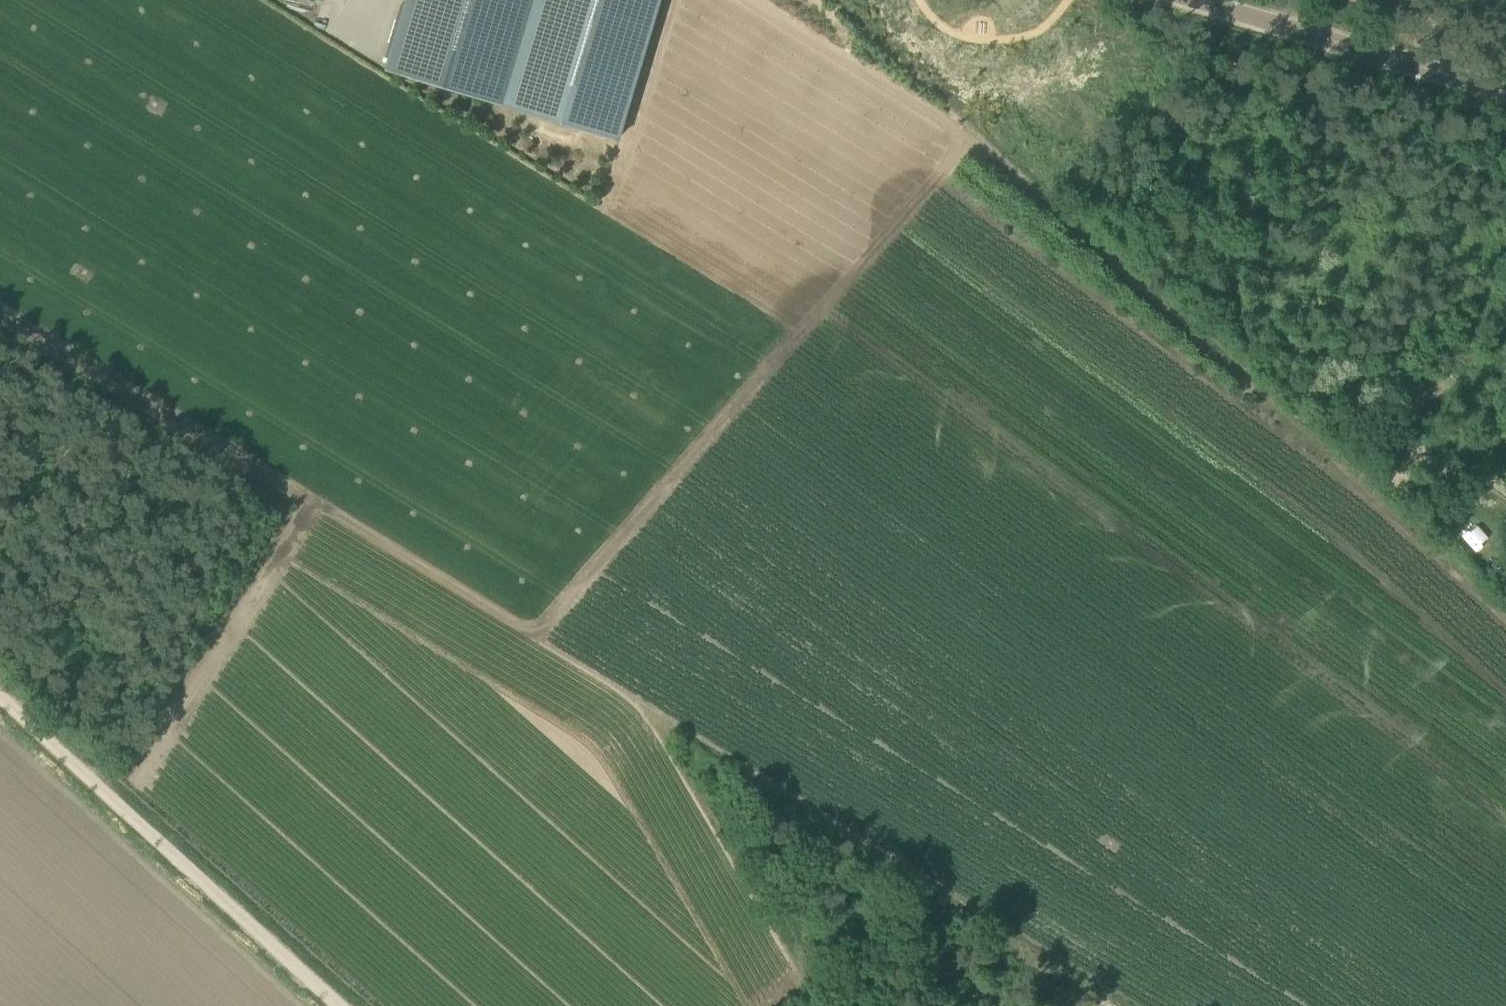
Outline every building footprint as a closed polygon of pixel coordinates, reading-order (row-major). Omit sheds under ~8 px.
[(536,0),(409,0),(388,70),(505,105),(536,0)] [(660,0),(536,0),(505,105),(618,139),(660,0)]
